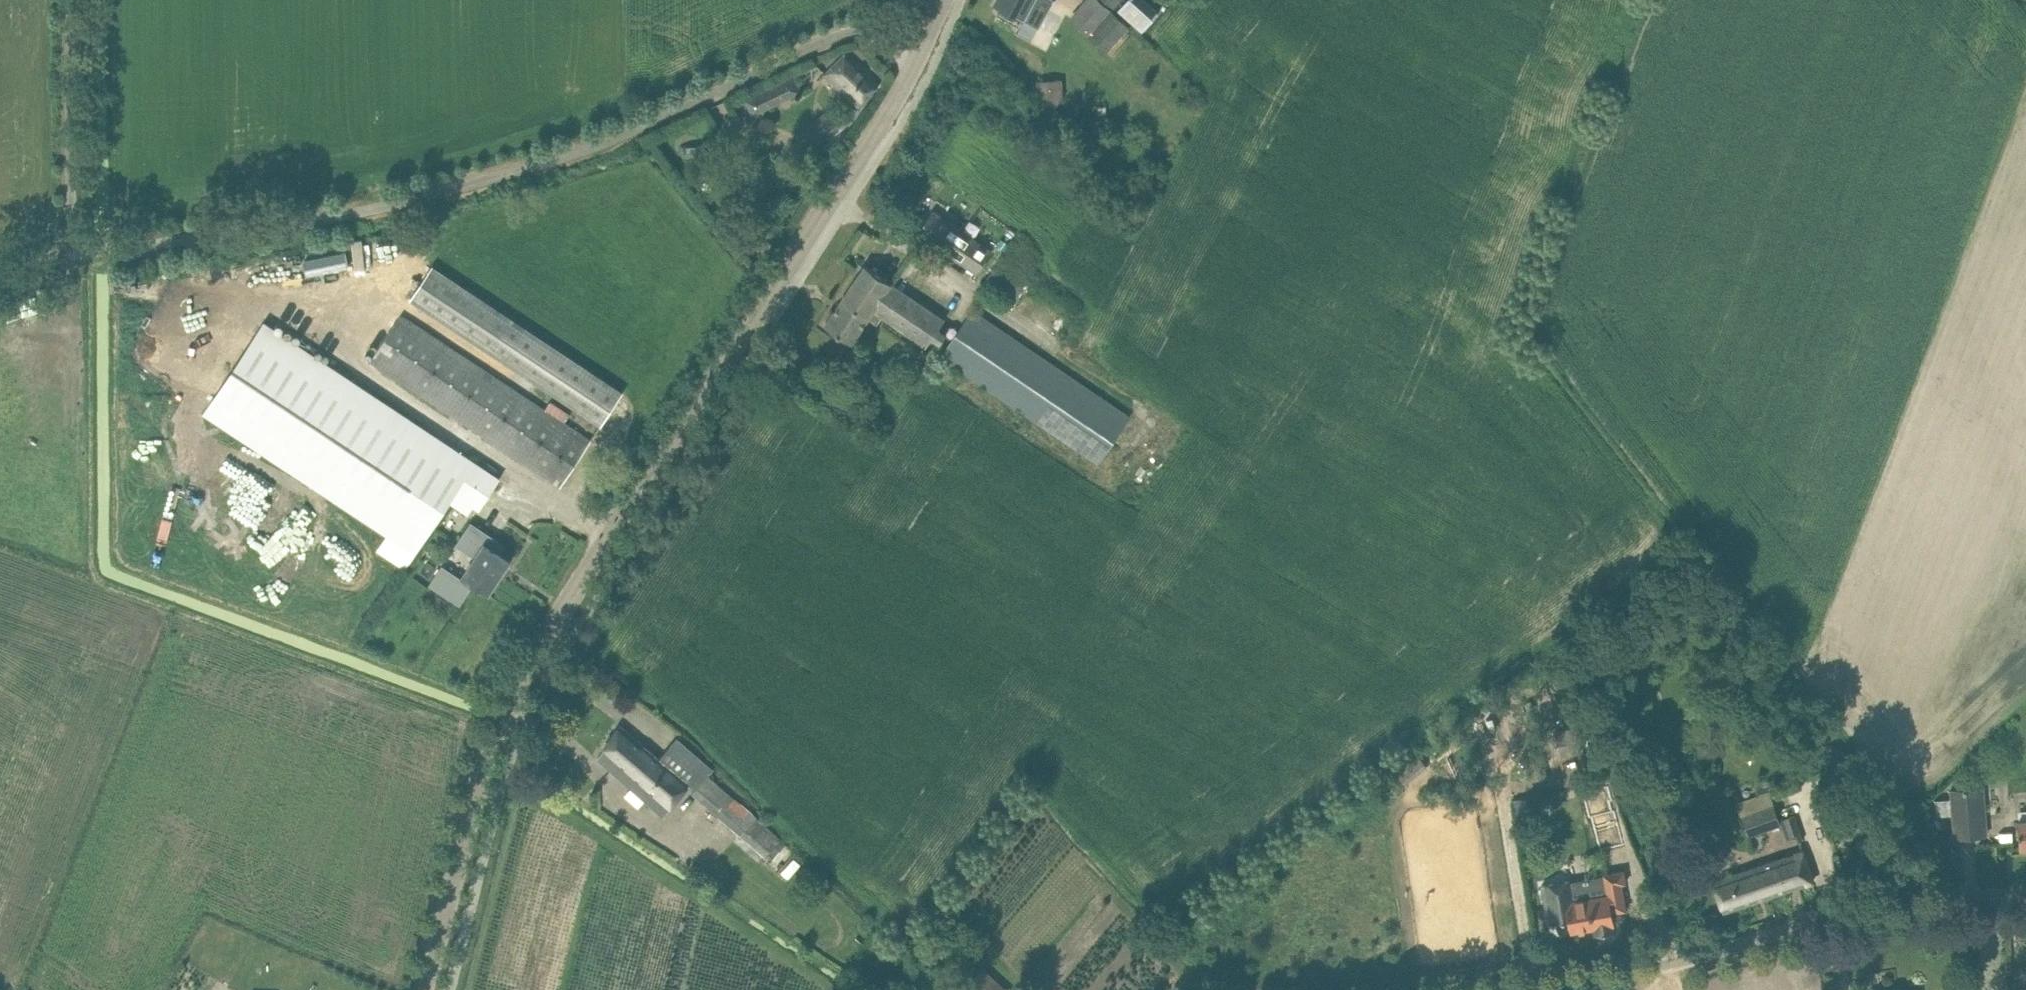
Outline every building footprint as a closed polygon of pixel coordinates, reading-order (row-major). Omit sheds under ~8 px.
[(998,4),(996,7),(1022,21),(1025,17),(1038,24),(1044,13),(1029,5),(1031,0),(997,0),(996,3),(998,4)] [(1070,18),(1108,51),(1130,28),(1100,0),(1087,0),(1070,18)] [(1118,9),(1142,31),(1159,10),(1148,0),(1126,0),(1118,9)] [(878,86),(844,54),(824,74),(859,107),(878,86)] [(794,75),(746,99),(753,114),(801,90),(794,75)] [(1063,76),(1037,78),(1040,106),(1065,104),(1063,76)] [(842,127),(825,109),(787,143),(800,157),(824,136),(828,140),(842,127)] [(932,210),(917,231),(977,272),(992,250),(932,210)] [(344,283),(406,267),(399,240),(325,258),(329,273),(341,270),(344,283)] [(825,324),(853,342),(872,314),(924,350),(946,319),(866,264),(825,324)] [(411,297),(602,424),(623,392),(432,266),(411,297)] [(941,361),(1098,465),(1129,419),(972,314),(941,361)] [(371,359),(560,485),(590,440),(401,315),(371,359)] [(265,321),(205,411),(418,552),(451,502),(468,513),(474,503),(481,508),(500,479),(265,321)] [(247,505),(294,533),(309,509),(262,481),(247,505)] [(442,564),(429,584),(459,604),(472,584),(471,583),(472,581),(489,592),(510,559),(499,552),(505,543),(471,520),(464,530),(454,545),(475,559),(463,577),(442,564)] [(620,724),(598,757),(663,815),(690,782),(695,786),(691,792),(765,856),(767,854),(779,840),(781,838),(709,776),(715,770),(700,757),(683,778),(660,758),(620,724)] [(1579,725),(1556,729),(1560,753),(1583,750),(1579,725)] [(1398,774),(1386,782),(1390,787),(1394,792),(1403,785),(1406,784),(1398,774)] [(1623,844),(1608,785),(1581,792),(1587,817),(1591,816),(1600,850),(1623,844)] [(1983,787),(1951,789),(1955,836),(1986,834),(1983,787)] [(1738,804),(1748,834),(1781,823),(1770,793),(1738,804)] [(1529,794),(1520,796),(1522,809),(1532,808),(1529,794)] [(2018,820),(2020,847),(2025,847),(2025,819),(2018,820)] [(1803,850),(1713,880),(1724,911),(1813,881),(1803,850)] [(1634,917),(1635,917),(1633,904),(1647,902),(1642,878),(1646,877),(1644,863),(1624,867),(1628,887),(1593,894),(1589,874),(1562,879),(1567,904),(1571,903),(1573,916),(1590,913),(1592,926),(1615,921),(1616,927),(1636,923),(1634,917)]
